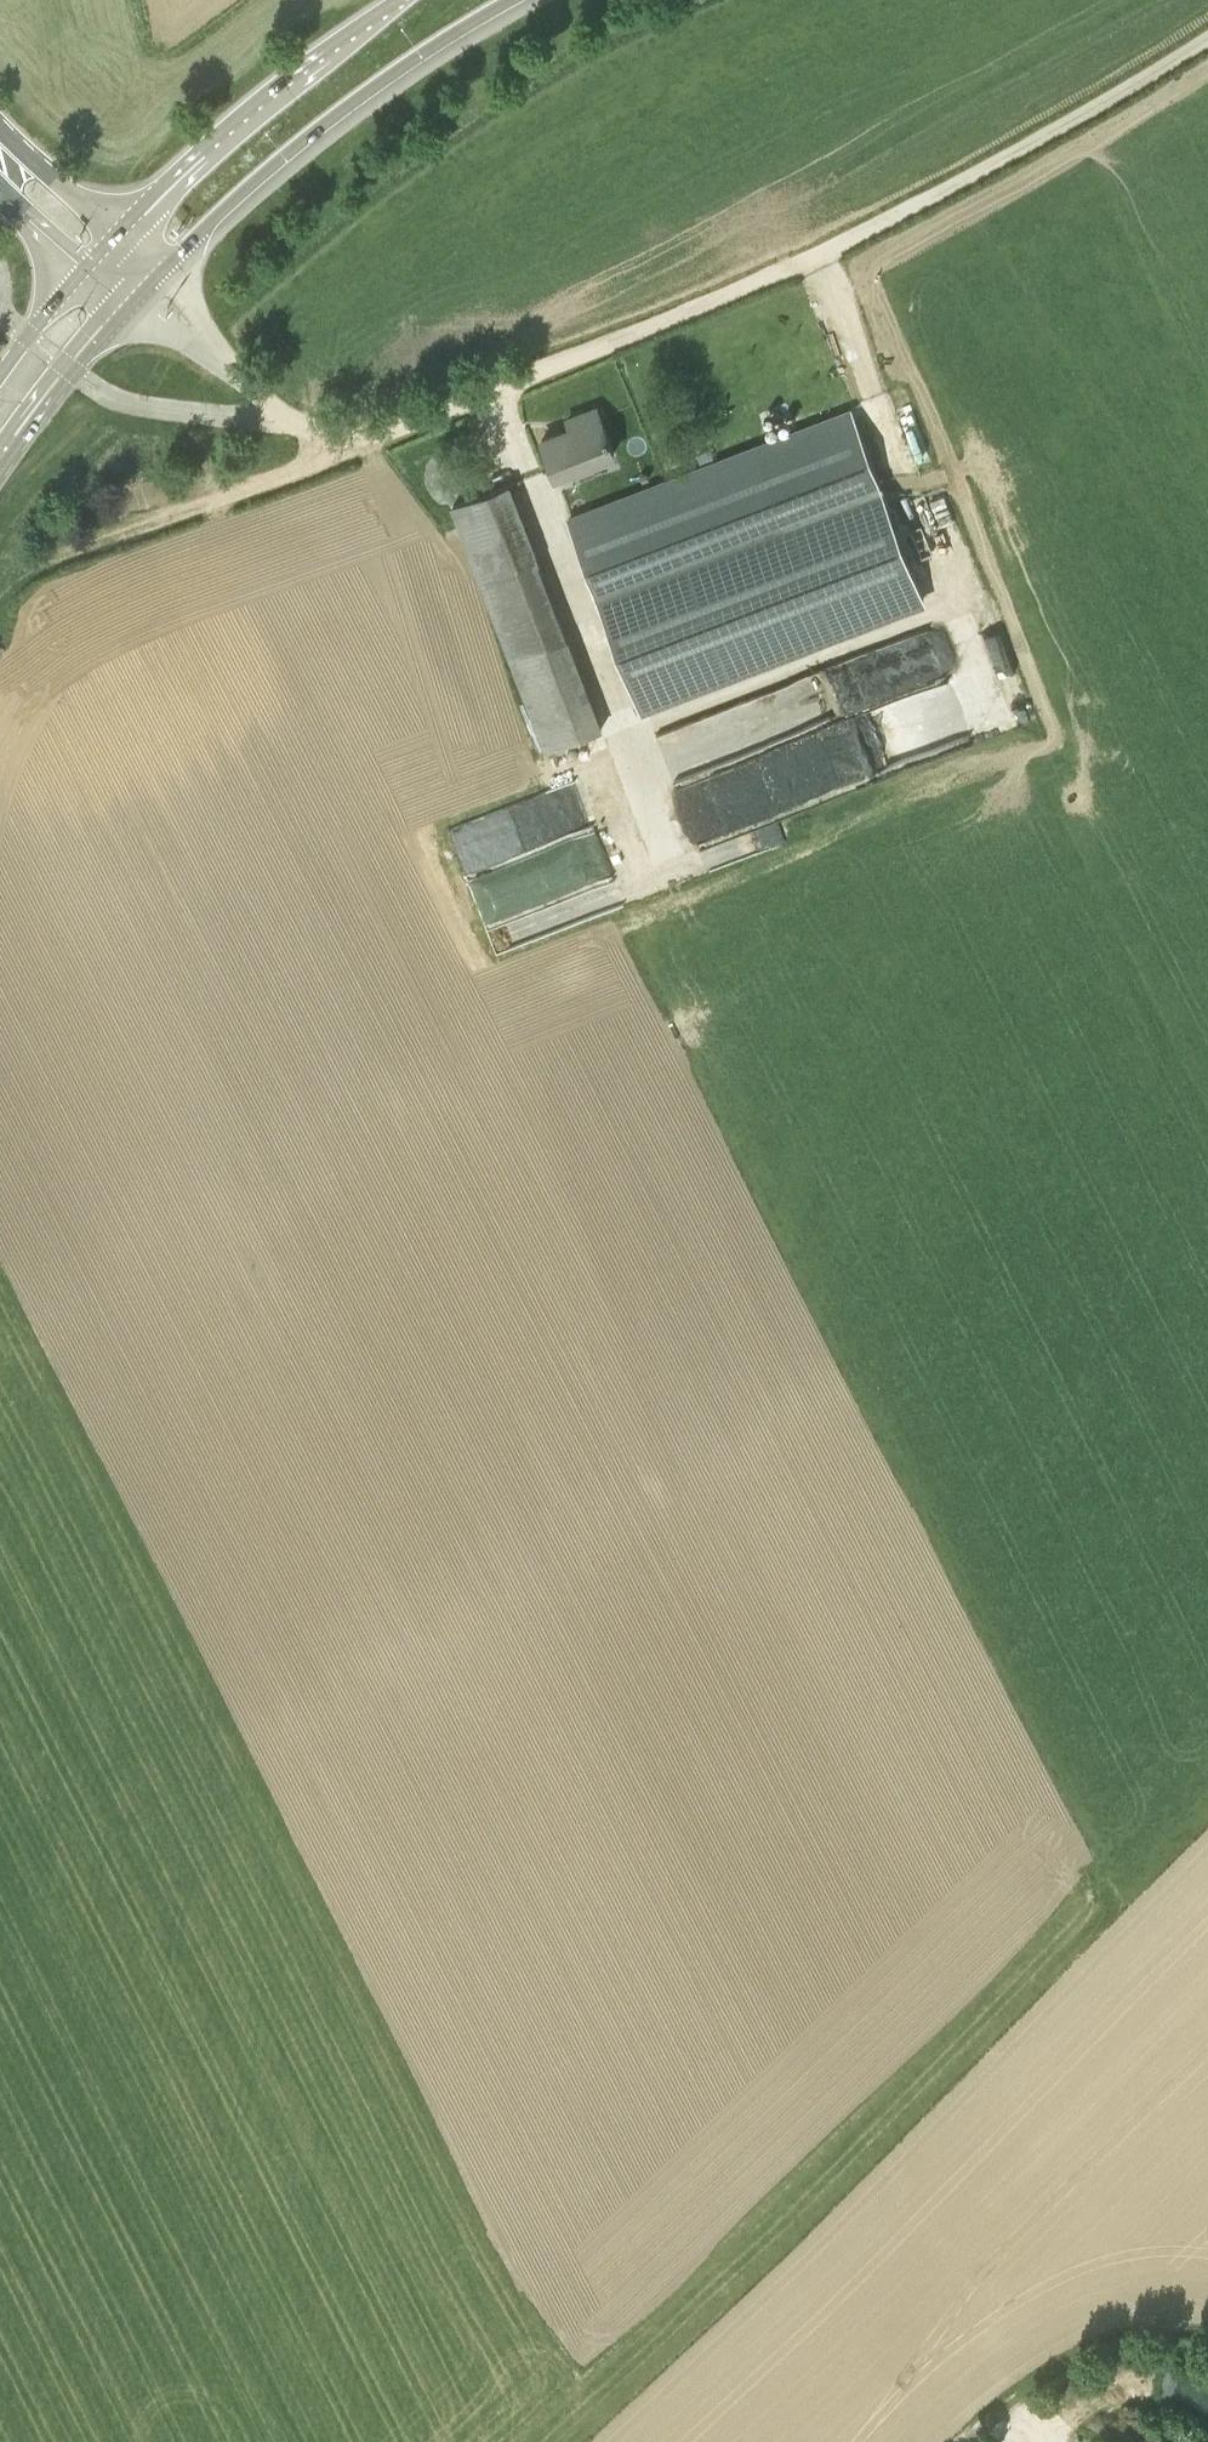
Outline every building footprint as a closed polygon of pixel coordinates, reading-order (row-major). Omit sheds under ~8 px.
[(556,476),(614,453),(598,408),(568,419),(572,428),(543,440),(556,476)] [(888,504),(852,411),(610,504),(574,517),(610,611),(888,504)] [(512,484),(452,506),(480,579),(539,558),(512,484)] [(888,504),(610,611),(649,711),(927,604),(888,504)] [(938,634),(661,726),(677,775),(840,721),(832,695),(845,691),(845,692),(868,684),(865,675),(880,670),(880,669),(909,659),(918,686),(951,675),(938,634)]
